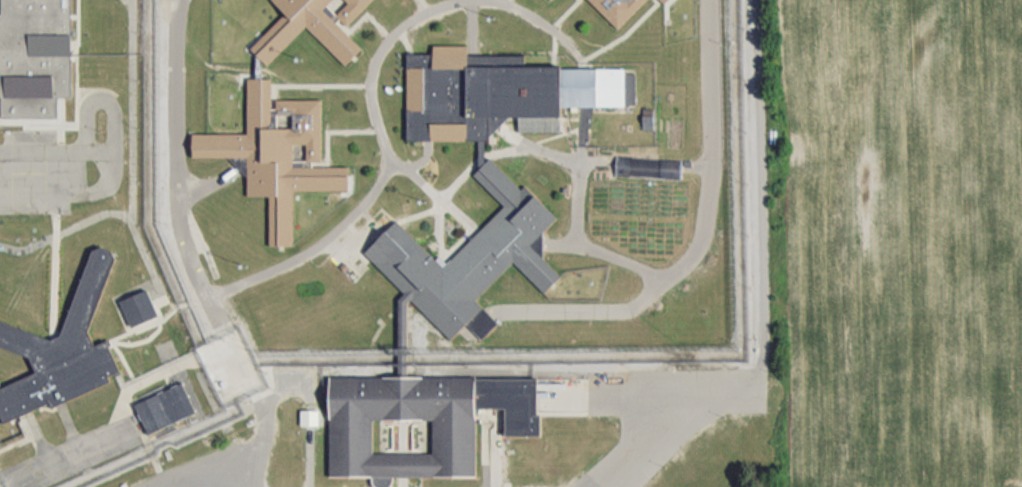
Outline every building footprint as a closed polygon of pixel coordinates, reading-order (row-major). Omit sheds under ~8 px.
[(53,113),(0,111),(0,91),(0,0),(72,0),(68,96),(54,95),(53,113)] [(281,9),(273,0),(367,0),(345,22),(337,14),(332,18),(358,45),(341,62),(302,23),(263,61),(246,44),(281,9)] [(614,26),(588,0),(639,0),(614,26)] [(404,52),(403,138),(486,139),(504,116),(518,116),(518,129),(565,129),(565,106),(635,106),(635,65),(525,65),(526,52),(466,52),(466,38),(427,38),(426,52),(404,52)] [(244,74),(269,74),(269,125),(277,125),(276,98),(321,97),(321,158),(310,158),(310,165),(347,165),(348,189),(292,190),(293,245),(268,245),(268,195),(246,195),(245,156),(191,157),(190,130),(245,130),(244,74)] [(614,153),(679,157),(677,181),(612,177),(614,153)] [(391,217),(358,253),(449,339),(461,326),(479,343),(501,320),(475,296),(507,261),(542,295),(565,271),(533,241),(555,218),(522,187),(518,191),(487,161),(475,174),(503,201),(442,266),(391,217)] [(3,417),(119,370),(106,340),(93,345),(86,329),(113,255),(111,248),(100,243),(92,248),(58,333),(50,336),(0,318),(0,346),(28,356),(34,371),(0,386),(0,409),(3,417)] [(120,298),(148,287),(159,313),(130,324),(120,298)] [(329,374),(533,375),(532,434),(504,434),(504,407),(478,406),(478,478),(328,476),(329,374)] [(134,403),(181,381),(195,410),(147,432),(134,403)] [(301,423),(319,424),(319,409),(301,409),(301,423)]
